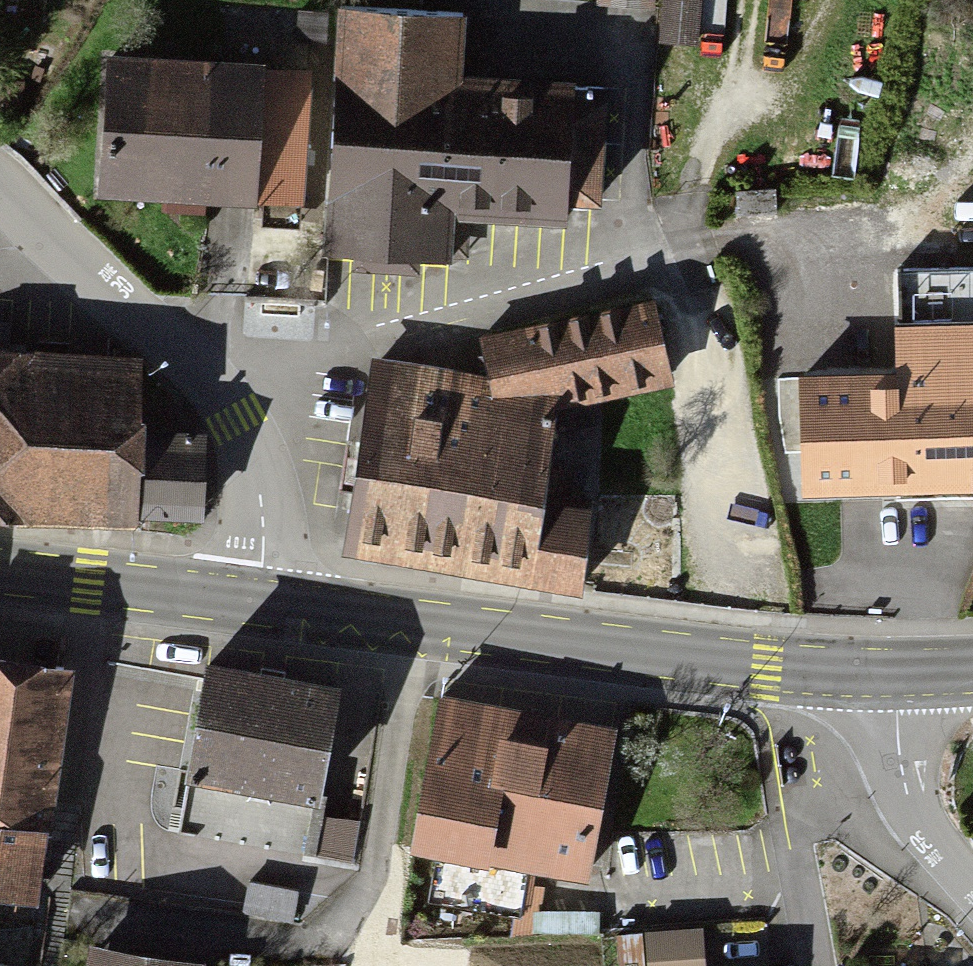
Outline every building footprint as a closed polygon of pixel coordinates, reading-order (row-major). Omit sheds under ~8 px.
[(339,223),(448,222),(448,194),(572,193),(571,66),(447,68),(446,0),(337,0),(339,223)] [(663,33),(703,35),(705,0),(665,0),(663,33)] [(303,59),(109,49),(102,172),(296,183),(303,59)] [(896,263),(898,352),(972,350),(972,261),(896,263)] [(490,327),(498,376),(376,354),(342,538),(585,582),(600,500),(532,487),(550,387),(661,370),(650,302),(490,327)] [(196,512),(200,422),(141,419),(144,352),(0,346),(0,504),(196,512)] [(810,366),(810,469),(972,470),(972,367),(810,366)] [(0,644),(0,886),(37,891),(69,654),(0,644)] [(341,689),(207,666),(179,832),(313,855),(341,689)] [(603,711),(440,689),(420,833),(584,854),(603,711)] [(644,929),(643,965),(701,965),(701,929),(644,929)] [(86,965),(196,965),(198,953),(90,939),(86,965)]
